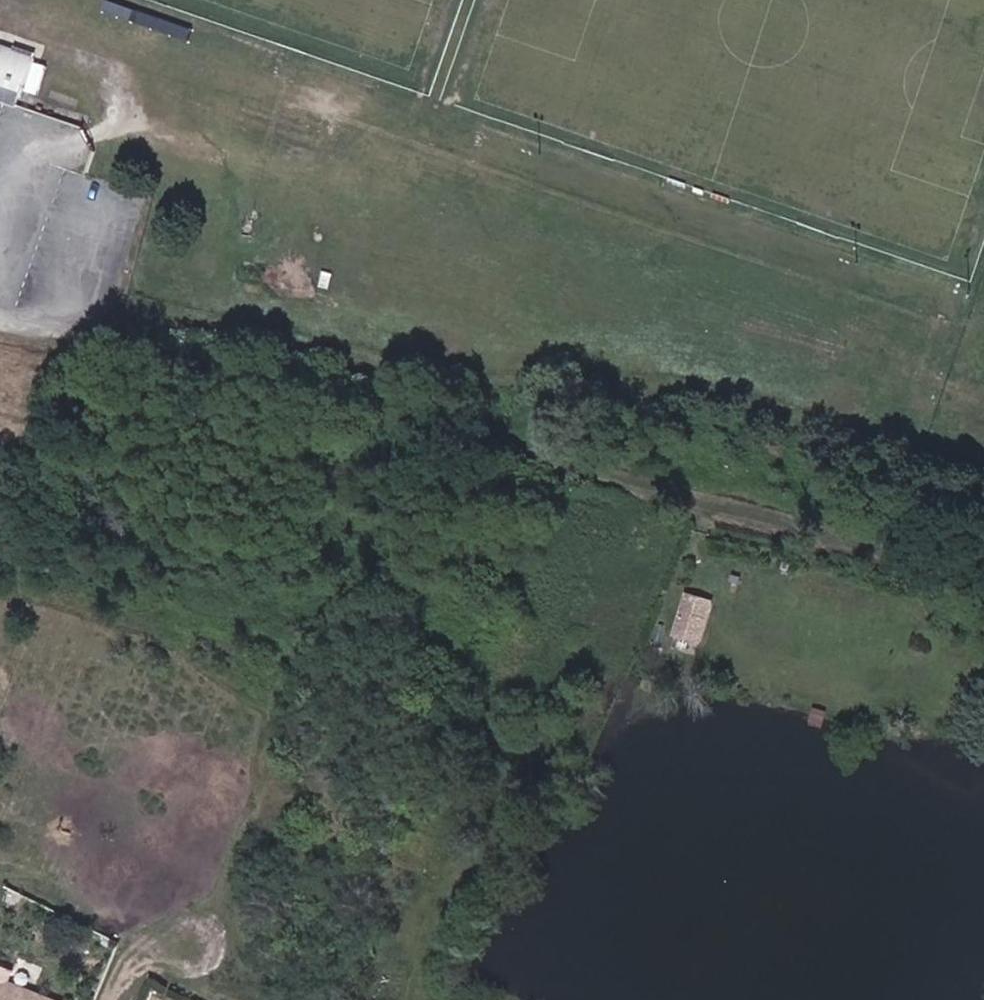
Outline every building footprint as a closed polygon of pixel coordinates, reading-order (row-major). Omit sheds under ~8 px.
[(14,51),(36,59),(38,52),(16,45),(14,51)] [(19,107),(36,59),(14,51),(0,47),(0,101),(19,107)] [(707,603),(683,595),(671,633),(695,641),(707,603)] [(0,980),(0,999),(52,999),(0,980)]
